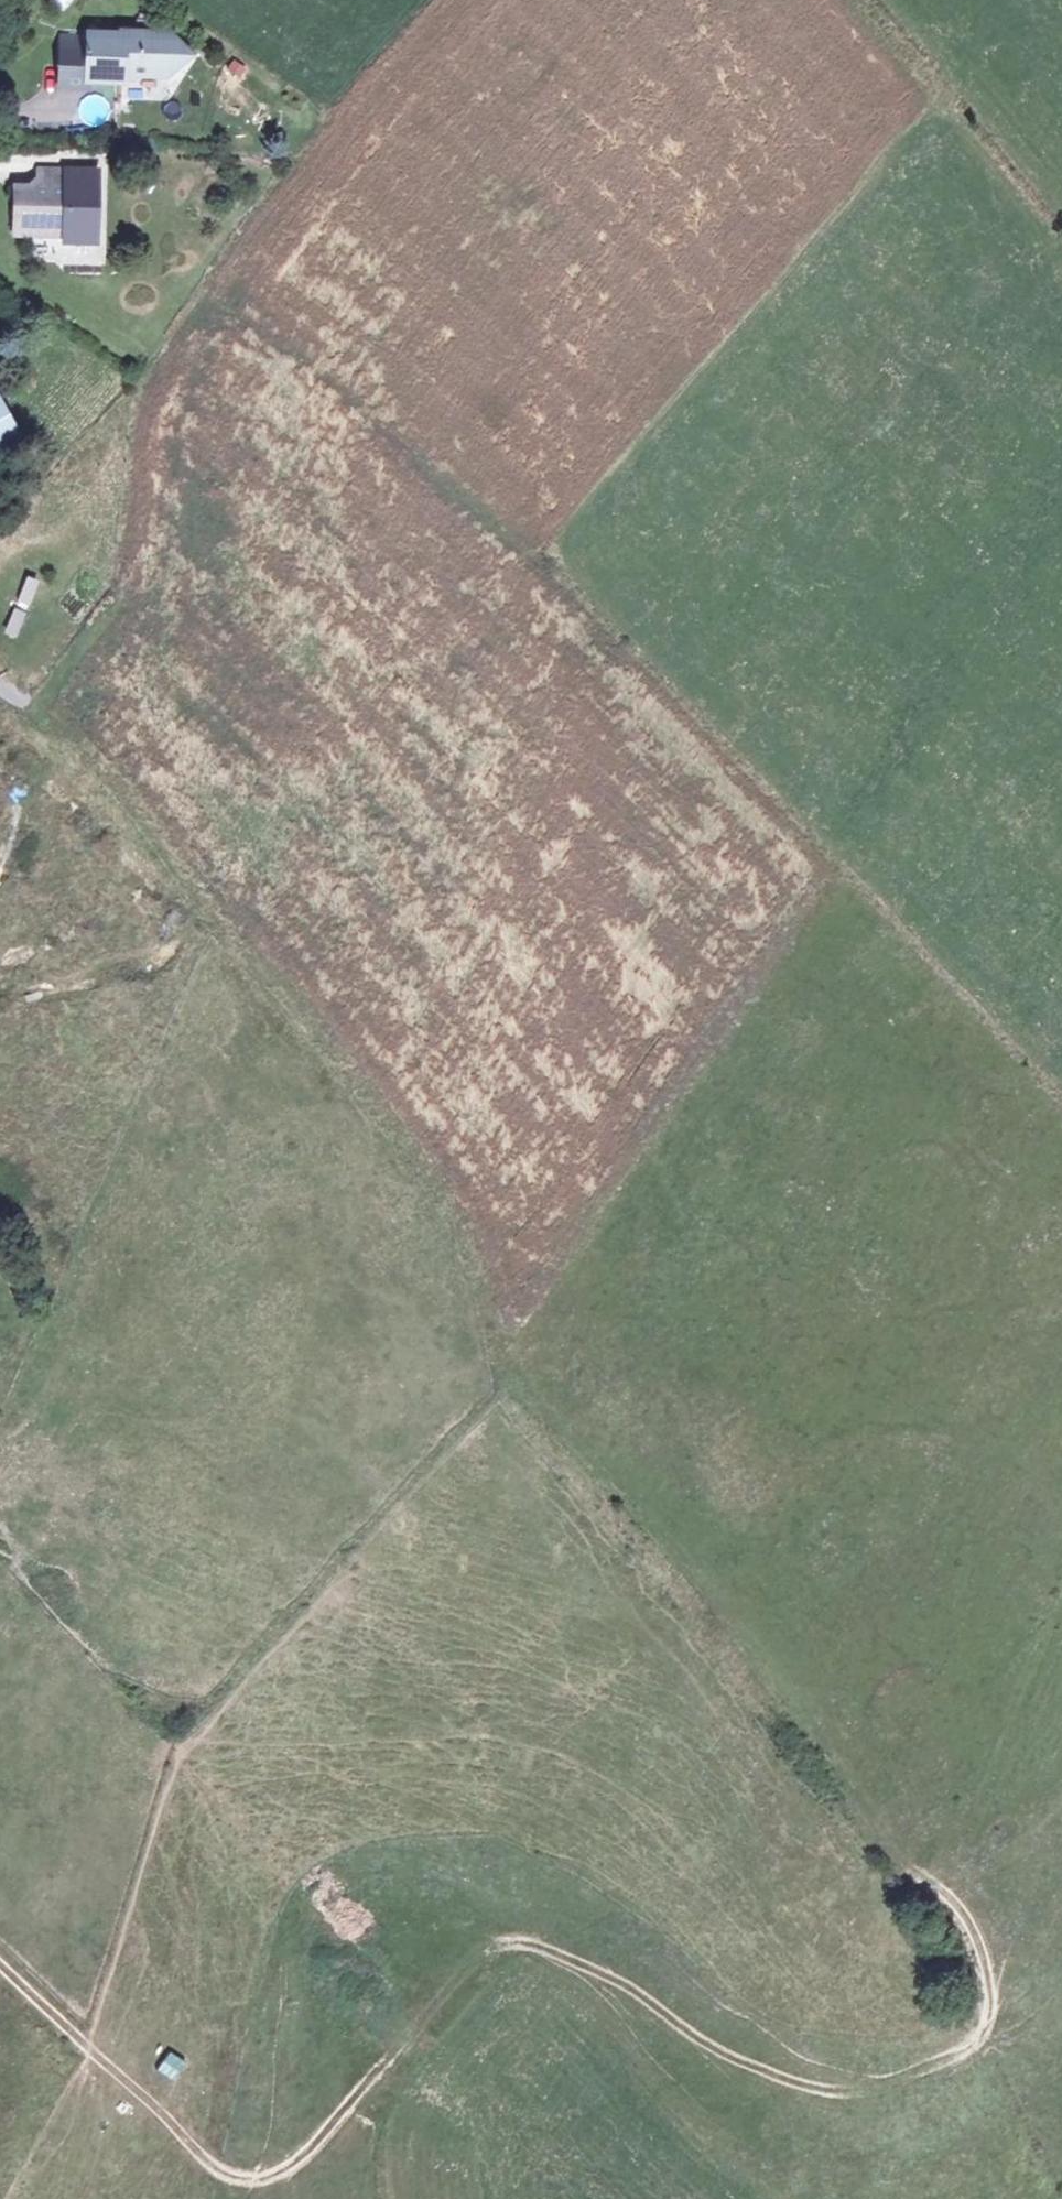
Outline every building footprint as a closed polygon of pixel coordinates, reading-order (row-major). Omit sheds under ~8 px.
[(112,83),(155,84),(157,45),(78,44),(78,48),(50,47),(49,97),(78,98),(78,89),(112,91),(112,83)] [(157,45),(155,84),(175,63),(157,45)] [(27,197),(1,198),(1,246),(52,246),(52,241),(88,243),(88,175),(27,175),(27,197)] [(13,437),(0,414),(0,444),(13,437)] [(29,608),(40,581),(27,576),(16,603),(29,608)] [(13,609),(4,633),(17,638),(26,613),(13,609)]
